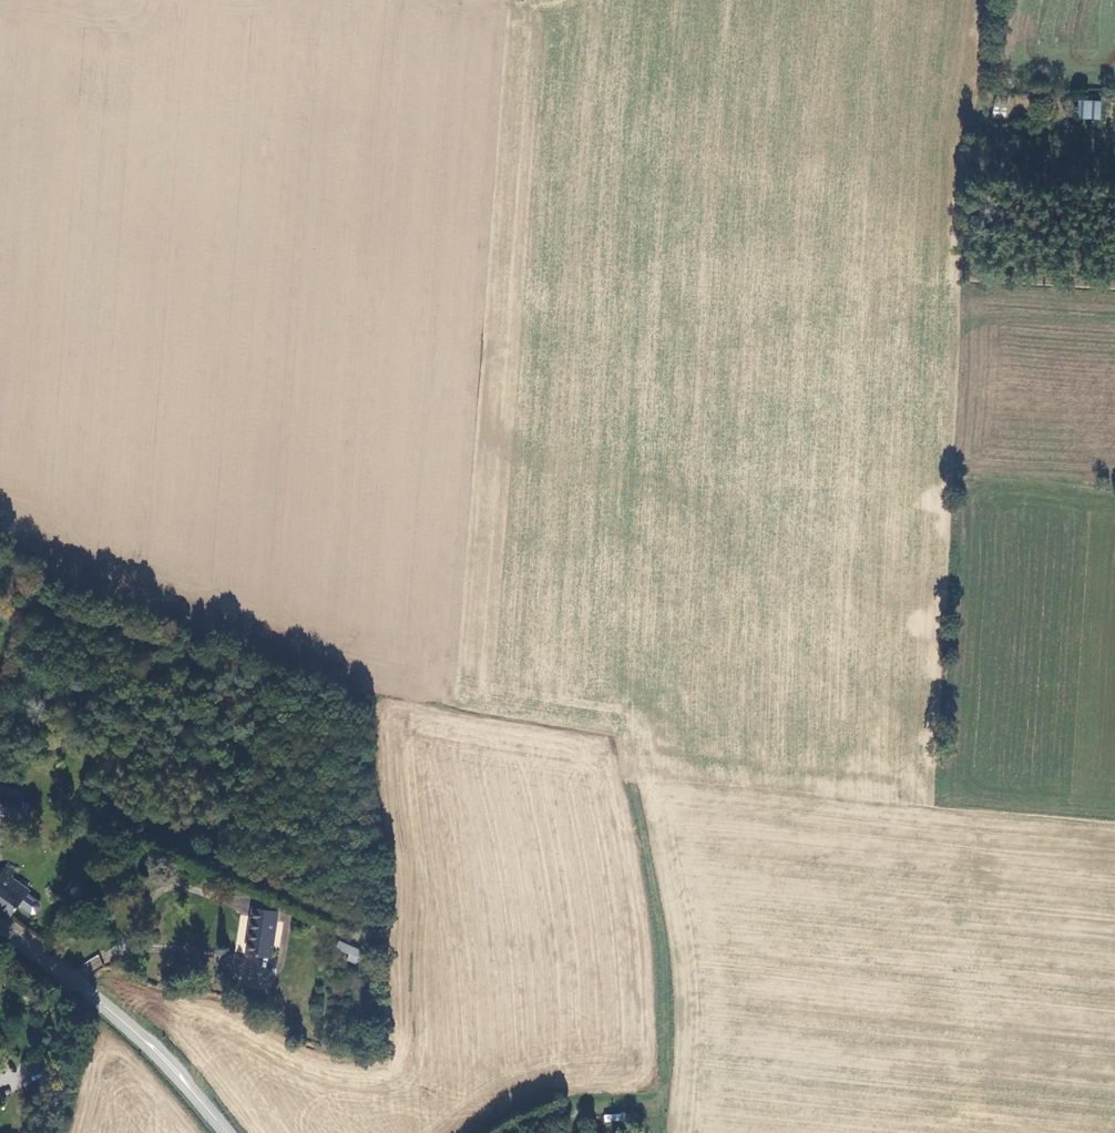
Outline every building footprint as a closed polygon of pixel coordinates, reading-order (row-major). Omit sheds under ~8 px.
[(992,118),(1006,119),(1007,96),(994,95),(992,118)] [(1107,104),(1088,102),(1087,109),(1106,111),(1107,104)] [(25,793),(0,784),(0,792),(22,800),(25,793)] [(16,818),(22,801),(22,800),(0,792),(0,815),(15,821),(16,818)] [(31,804),(22,801),(16,818),(25,822),(31,804)] [(9,914),(17,904),(25,893),(27,891),(18,884),(22,878),(6,865),(0,873),(0,908),(9,914)] [(39,903),(25,893),(17,904),(32,915),(35,915),(40,908),(39,903)] [(278,910),(252,906),(247,952),(272,955),(278,910)] [(14,921),(10,927),(22,934),(26,927),(14,921)] [(335,948),(349,954),(357,956),(362,943),(340,935),(335,948)] [(354,964),(357,956),(349,954),(346,961),(354,964)] [(624,1113),(604,1114),(604,1122),(625,1121),(624,1113)]
